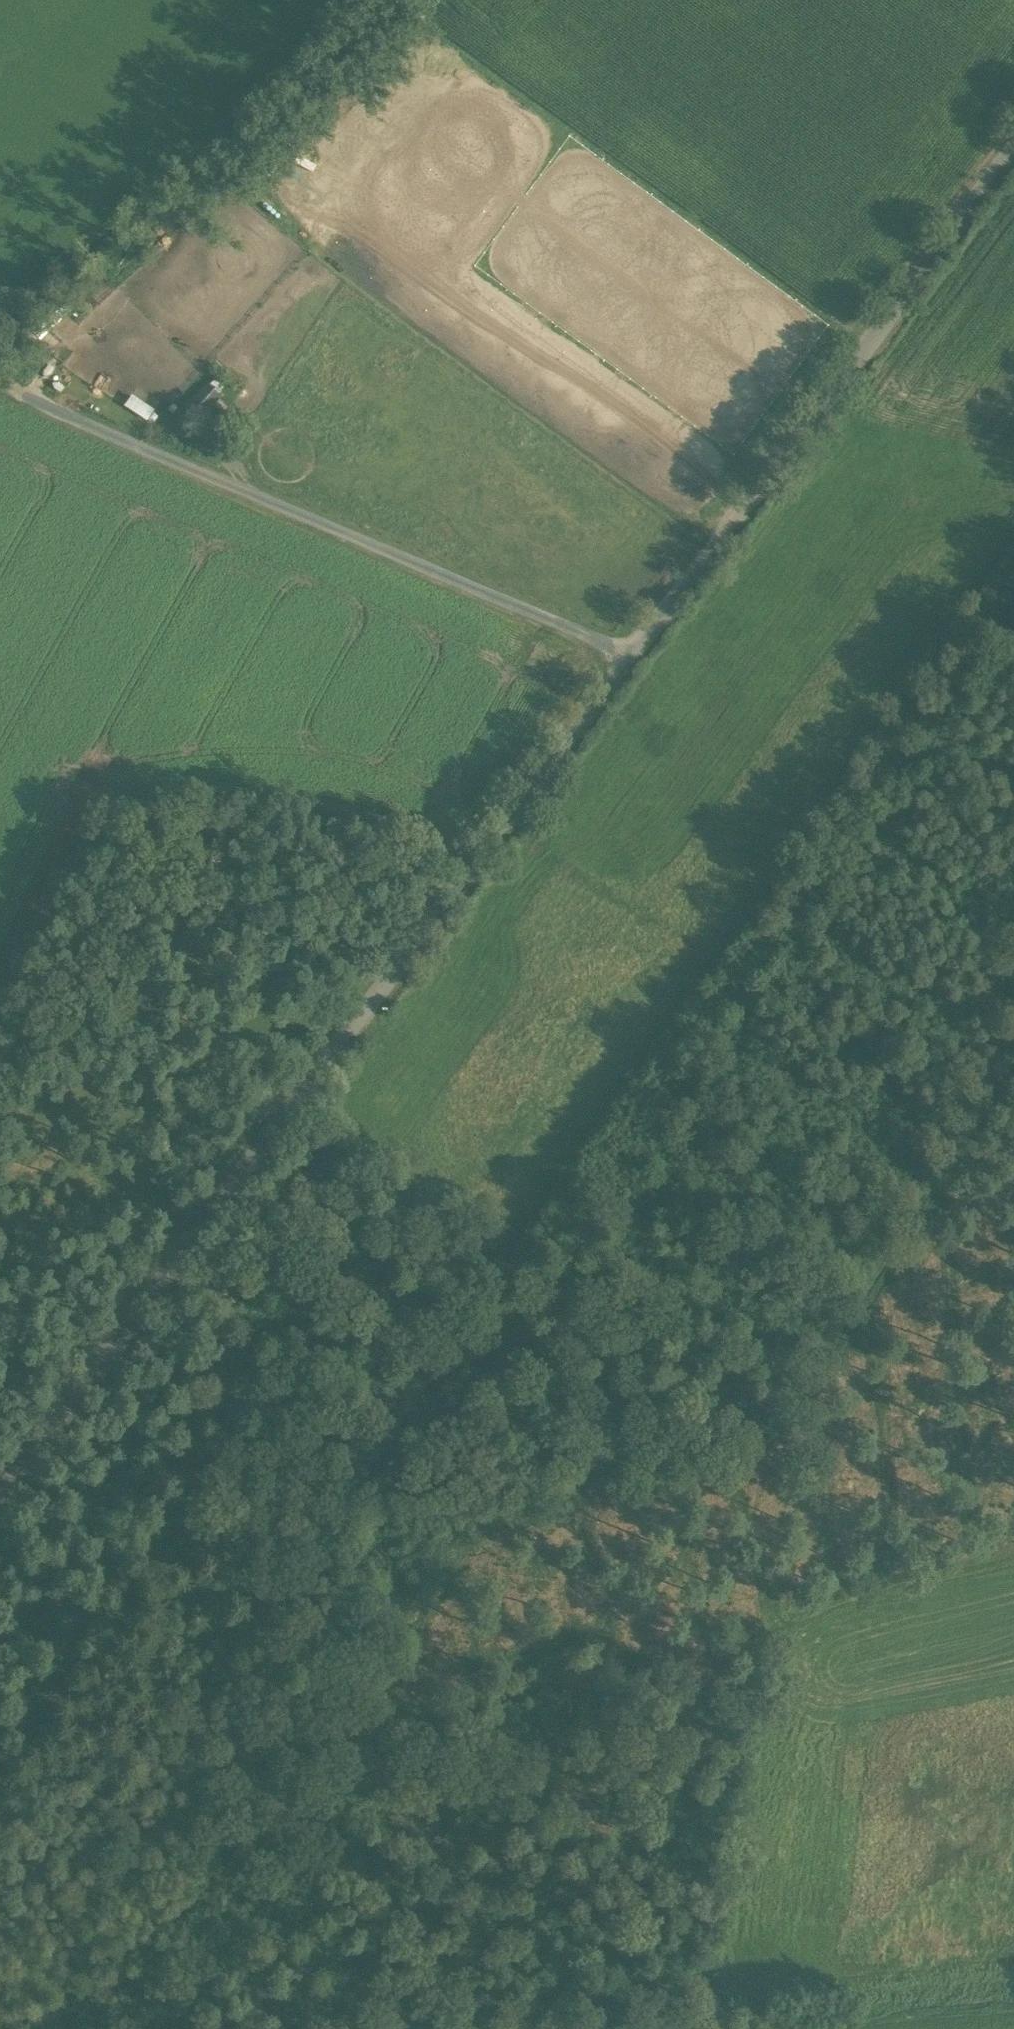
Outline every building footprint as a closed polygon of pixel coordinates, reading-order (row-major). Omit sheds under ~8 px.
[(206,385),(192,400),(204,411),(219,396),(206,385)]
